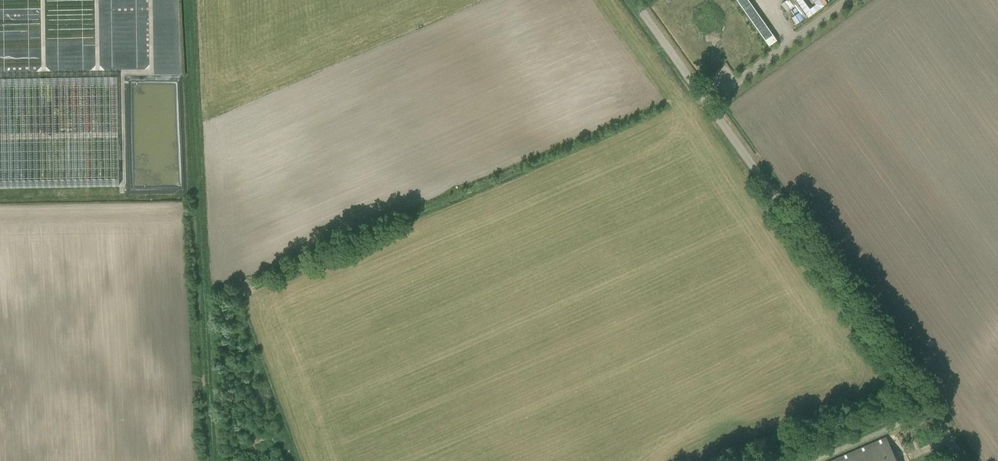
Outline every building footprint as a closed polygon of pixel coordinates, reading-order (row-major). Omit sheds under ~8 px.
[(788,1),(793,8),(798,5),(807,19),(830,3),(828,0),(789,0),(788,1)] [(119,185),(117,76),(0,78),(0,187),(119,185)] [(831,460),(896,460),(886,437),(831,460)]
